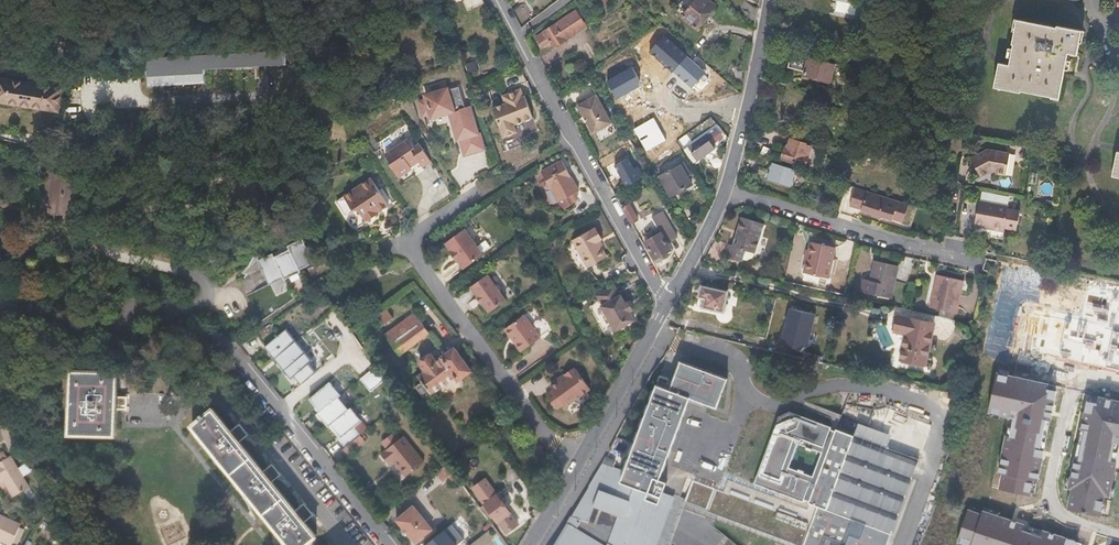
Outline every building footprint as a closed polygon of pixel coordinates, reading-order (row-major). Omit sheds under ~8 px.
[(478,0),(468,0),(460,3),(464,13),(481,6),(478,0)] [(714,5),(709,0),(693,0),(681,15),(696,26),(714,5)] [(759,8),(748,0),(739,11),(756,24),(759,8)] [(857,4),(838,0),(836,9),(855,13),(857,4)] [(538,15),(527,1),(513,11),(522,27),(538,15)] [(575,9),(555,23),(535,36),(541,46),(550,41),(554,45),(566,38),(585,25),(575,9)] [(1078,55),(1080,43),(1078,42),(1081,30),(1058,26),(1057,27),(1019,20),(1016,31),(1015,31),(1012,44),(1013,44),(1009,64),(999,62),(994,81),(1005,84),(1004,88),(1020,92),(1021,90),(1038,93),(1051,96),(1052,94),(1060,96),(1069,53),(1078,55)] [(804,35),(806,25),(793,22),(790,32),(804,35)] [(204,78),(203,65),(230,63),(230,65),(258,63),(258,62),(286,61),(285,46),(147,55),(148,82),(203,79),(204,78)] [(807,71),(819,73),(833,76),(837,59),(793,51),(790,66),(807,69),(807,71)] [(855,72),(857,62),(850,61),(848,71),(855,72)] [(744,82),(747,70),(731,62),(726,72),(744,82)] [(58,84),(0,76),(0,101),(55,109),(58,84)] [(464,110),(457,87),(446,90),(445,88),(423,95),(425,99),(418,101),(422,115),(430,112),(431,116),(450,111),(458,139),(461,138),(466,154),(485,148),(481,132),(477,133),(469,109),(464,110)] [(503,94),(505,99),(507,102),(495,107),(505,137),(519,131),(517,124),(535,116),(527,94),(525,94),(522,88),(503,94)] [(596,95),(590,98),(578,105),(584,116),(586,115),(589,121),(587,121),(594,132),(611,122),(596,95)] [(710,139),(721,131),(717,127),(706,134),(710,139)] [(699,160),(716,149),(710,139),(706,134),(689,146),(699,160)] [(433,161),(420,143),(416,146),(410,138),(387,155),(392,162),(390,164),(398,176),(401,176),(402,176),(411,171),(411,165),(419,160),(424,168),(433,161)] [(806,166),(813,145),(792,139),(788,149),(786,148),(783,158),(806,166)] [(720,174),(724,160),(716,149),(708,157),(720,174)] [(1009,153),(1001,151),(981,149),(967,158),(979,177),(988,170),(994,171),(995,173),(998,174),(1005,175),(1009,153)] [(549,179),(548,185),(550,187),(559,202),(571,196),(574,189),(578,191),(581,190),(563,159),(544,170),(549,179)] [(694,182),(689,173),(691,171),(685,161),(661,175),(673,195),(694,182)] [(793,186),(798,170),(774,163),(769,178),(793,186)] [(372,178),(363,184),(344,197),(336,202),(345,216),(354,210),(359,211),(367,222),(380,214),(379,212),(390,205),(372,178)] [(1038,195),(1050,196),(1051,182),(1039,181),(1038,195)] [(894,221),(895,219),(903,221),(909,204),(854,187),(849,205),(862,209),(862,211),(894,221)] [(65,210),(66,191),(53,189),(51,208),(65,210)] [(1019,211),(1018,210),(1007,208),(1008,207),(978,201),(973,224),(995,228),(995,229),(1003,231),(1004,227),(1016,230),(1019,211)] [(639,219),(631,204),(623,208),(632,224),(639,219)] [(663,211),(658,213),(652,217),(658,226),(647,233),(650,238),(646,241),(656,259),(658,258),(660,263),(666,259),(663,255),(673,249),(669,242),(679,236),(663,211)] [(754,258),(756,253),(766,223),(743,216),(733,244),(729,243),(726,255),(743,261),(744,259),(748,260),(754,258)] [(608,256),(600,241),(604,238),(598,227),(594,229),(593,228),(574,238),(590,267),(608,256)] [(485,254),(466,228),(448,242),(453,249),(452,250),(460,261),(462,260),(467,268),(485,254)] [(269,279),(284,272),(285,275),(301,268),(300,265),(315,259),(304,234),(288,241),(289,245),(275,252),(273,248),(258,255),(269,279)] [(830,277),(836,246),(813,241),(807,271),(830,277)] [(891,297),(898,265),(875,260),(871,279),(864,278),(861,291),(891,297)] [(473,286),(480,295),(478,298),(482,303),(485,301),(492,311),(508,299),(489,274),(473,286)] [(957,311),(964,280),(937,274),(931,306),(957,311)] [(636,308),(631,299),(629,299),(625,292),(623,292),(618,283),(598,293),(603,302),(603,304),(606,311),(601,314),(607,324),(612,322),(617,329),(637,317),(633,310),(636,308)] [(725,310),(730,290),(704,284),(701,295),(704,296),(702,305),(725,310)] [(381,328),(394,318),(387,309),(374,319),(381,328)] [(400,354),(430,332),(416,312),(386,334),(400,354)] [(542,336),(525,313),(506,328),(513,337),(514,336),(518,342),(517,344),(523,351),(542,336)] [(899,315),(897,319),(895,331),(907,334),(901,360),(927,365),(932,339),(936,323),(899,315)] [(303,382),(317,369),(310,360),(313,358),(286,325),(279,331),(273,324),(260,335),(267,344),(292,375),(295,373),(303,382)] [(458,378),(470,368),(454,347),(437,360),(431,352),(419,362),(424,369),(418,374),(422,381),(417,386),(426,398),(456,375),(458,378)] [(815,368),(817,361),(819,355),(811,353),(809,358),(807,367),(815,368)] [(569,522),(555,544),(657,544),(674,499),(664,495),(669,480),(662,478),(667,464),(691,397),(719,407),(729,378),(682,361),(675,380),(672,389),(659,384),(626,470),(615,466),(617,460),(607,457),(604,463),(569,522)] [(388,379),(378,366),(363,377),(373,391),(388,379)] [(558,378),(560,381),(553,387),(554,389),(547,394),(558,408),(560,408),(566,404),(568,406),(593,388),(575,366),(558,378)] [(116,405),(122,405),(128,406),(128,395),(117,394),(117,369),(74,367),(72,430),(116,431),(116,405)] [(1056,383),(997,370),(987,414),(1014,420),(999,486),(1032,493),(1056,383)] [(672,389),(675,380),(662,375),(659,384),(672,389)] [(342,393),(331,380),(311,396),(321,409),(319,411),(330,425),(332,423),(343,436),(340,438),(347,446),(342,450),(348,458),(361,446),(355,439),(362,434),(355,426),(363,420),(352,406),(350,408),(339,395),(342,393)] [(1085,395),(1065,509),(1107,521),(1117,458),(1118,448),(1118,402),(1085,395)] [(238,439),(241,436),(244,434),(237,425),(230,431),(211,407),(190,424),(290,544),(302,544),(315,534),(303,519),(310,514),(302,504),(295,509),(270,480),(277,474),(269,465),(267,467),(263,470),(238,439)] [(919,462),(873,444),(836,431),(836,432),(831,431),(832,427),(791,412),(781,417),(756,483),(780,492),(780,489),(785,491),(784,494),(818,507),(805,544),(887,544),(919,462)] [(6,436),(8,442),(16,439),(13,433),(6,417),(0,420),(0,425),(6,436)] [(425,463),(405,437),(383,455),(391,466),(396,462),(407,477),(425,463)] [(10,452),(0,459),(0,480),(3,479),(12,494),(30,483),(10,452)] [(449,464),(438,473),(444,481),(450,477),(455,472),(449,464)] [(818,507),(784,494),(785,491),(780,489),(780,492),(756,483),(726,472),(722,484),(667,464),(662,478),(669,480),(664,495),(674,499),(676,494),(682,496),(689,478),(694,479),(686,502),(800,544),(805,544),(818,507)] [(461,479),(455,472),(450,477),(455,483),(461,479)] [(518,522),(485,477),(474,486),(487,505),(483,508),(489,517),(493,514),(506,531),(518,522)] [(434,528),(415,505),(397,519),(417,543),(434,528)] [(981,508),(980,513),(969,510),(959,541),(970,544),(1082,544),(1084,540),(981,508)] [(21,521),(0,511),(0,537),(11,542),(21,521)]
